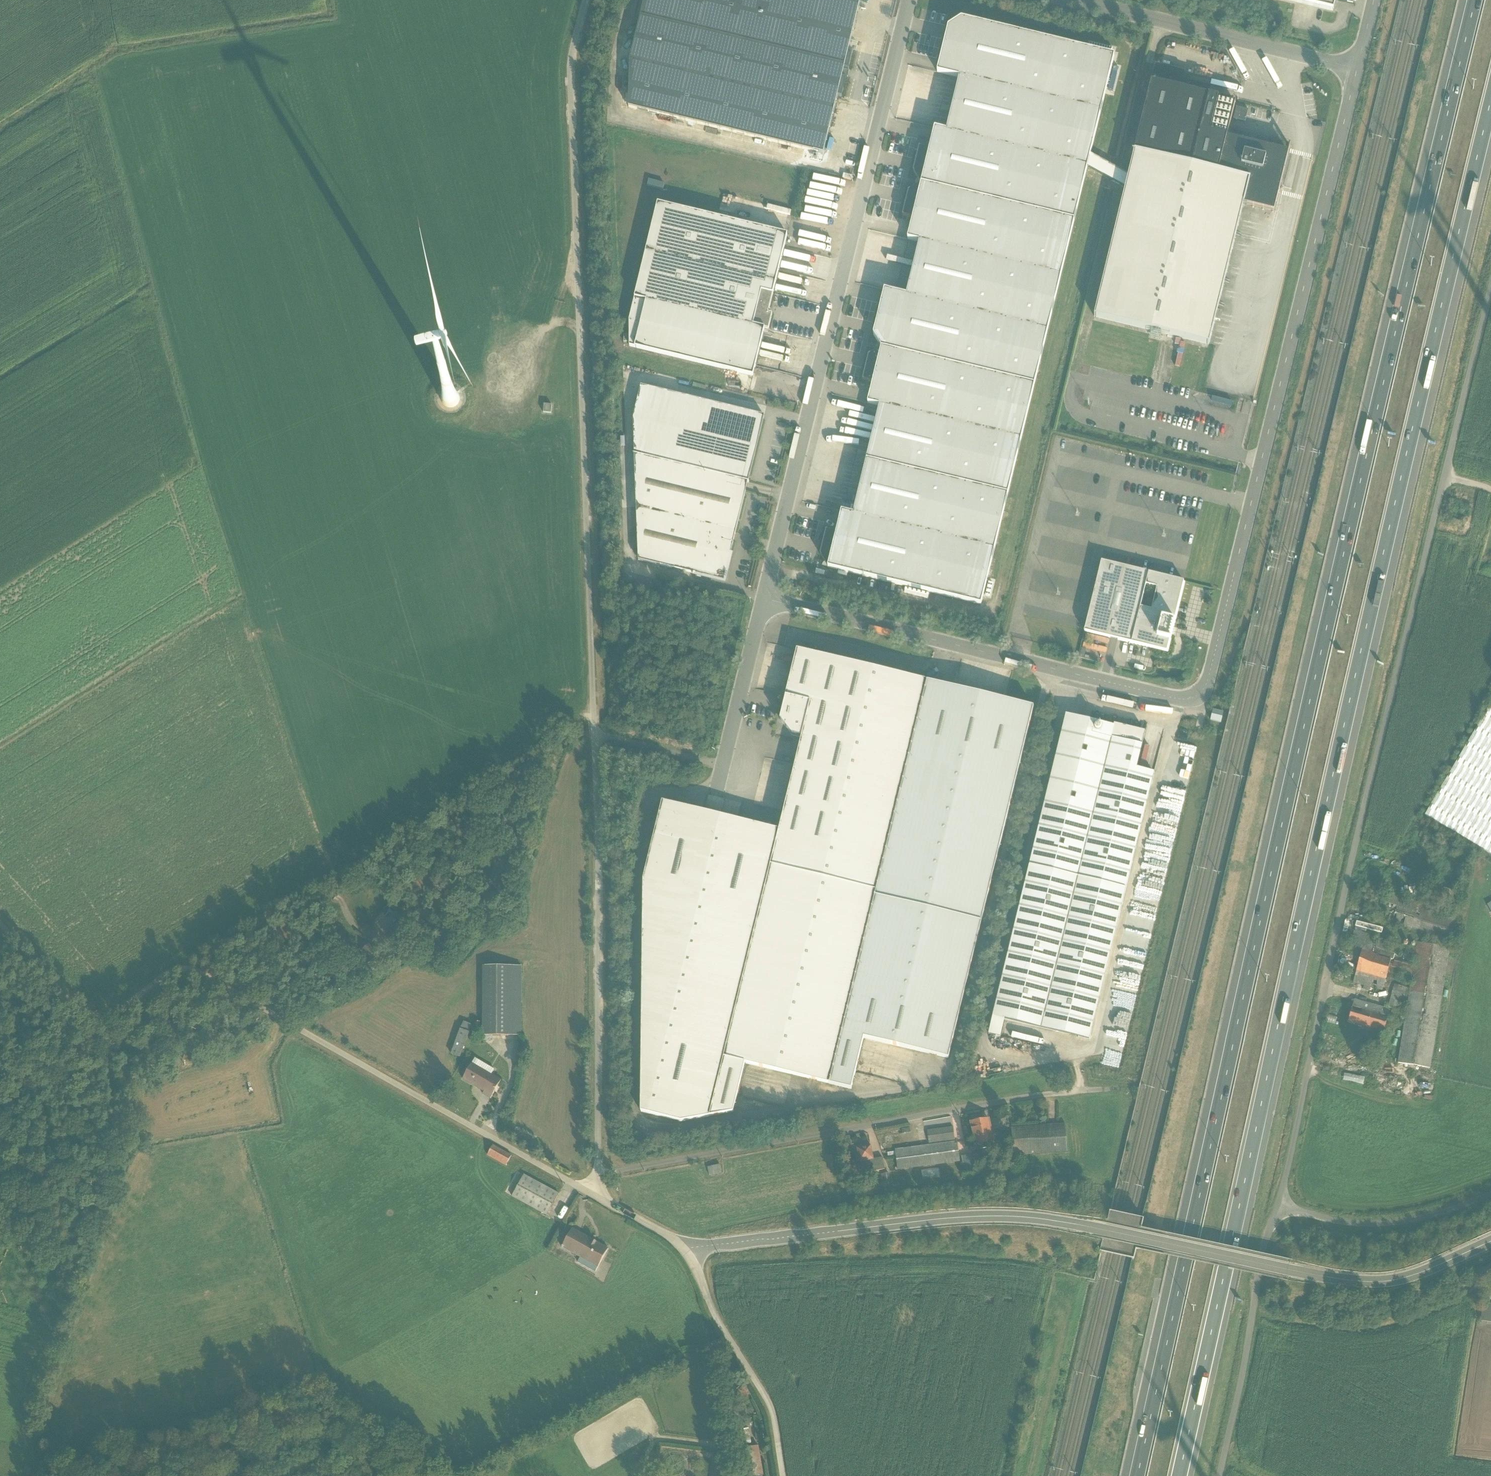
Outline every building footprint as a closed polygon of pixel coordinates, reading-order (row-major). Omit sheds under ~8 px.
[(821,149),(858,0),(644,0),(629,60),(627,103),(821,149)] [(920,184),(1073,223),(1113,57),(960,20),(947,28),(937,73),(957,78),(945,132),(934,129),(929,151),(918,149),(913,172),(916,178),(920,184)] [(1241,99),(1158,78),(1098,318),(1212,347),(1248,205),(1279,212),(1294,152),(1231,137),(1241,99)] [(980,604),(1072,224),(920,187),(913,190),(906,193),(902,215),(911,218),(906,238),(919,241),(906,296),(883,290),(873,336),(881,351),(867,357),(863,380),(872,382),(867,402),(878,405),(851,517),(840,514),(834,534),(825,533),(819,555),(827,567),(980,604)] [(630,322),(629,347),(753,375),(787,237),(657,205),(629,321),(630,322)] [(1252,303),(1253,298),(1231,294),(1230,300),(1252,303)] [(1184,351),(1180,368),(1186,370),(1190,352),(1184,351)] [(463,411),(462,392),(445,393),(446,411),(463,411)] [(548,407),(548,417),(557,417),(557,407),(548,407)] [(637,457),(640,561),(724,582),(748,484),(637,457)] [(1229,476),(1229,491),(1237,492),(1237,477),(1229,476)] [(1086,635),(1171,656),(1188,584),(1104,563),(1086,635)] [(745,1064),(825,1083),(923,681),(796,650),(779,717),(790,734),(799,736),(777,833),(661,804),(642,881),(639,1112),(679,1122),(732,1112),(745,1064)] [(1034,707),(923,681),(825,1083),(849,1089),(862,1036),(949,1057),(1034,707)] [(1419,817),(1490,859),(1490,699),(1419,817)] [(1226,726),(1227,713),(1216,712),(1215,725),(1226,726)] [(1120,725),(1069,713),(998,1016),(1094,1038),(1157,772),(1140,768),(1145,746),(1117,739),(1120,725)] [(1419,945),(1404,1066),(1437,1070),(1452,949),(1419,945)] [(1417,966),(1420,951),(1410,949),(1407,963),(1417,966)] [(1390,961),(1360,952),(1351,980),(1381,989),(1390,961)] [(522,1036),(521,967),(484,968),(485,1036),(522,1036)] [(1349,969),(1341,970),(1342,979),(1350,978),(1349,969)] [(1391,1011),(1356,1001),(1350,1022),(1384,1032),(1391,1011)] [(468,1061),(476,1027),(466,1025),(457,1058),(468,1061)] [(505,1079),(475,1061),(465,1079),(494,1096),(505,1079)] [(989,1118),(969,1122),(973,1146),(993,1143),(989,1118)] [(890,1145),(894,1172),(960,1163),(954,1124),(926,1127),(928,1140),(890,1145)] [(1010,1127),(1013,1155),(1068,1152),(1066,1124),(1017,1127),(1010,1127)] [(512,1157),(493,1146),(487,1157),(506,1168),(512,1157)] [(856,1147),(858,1166),(870,1165),(870,1171),(884,1170),(882,1154),(871,1156),(870,1146),(856,1147)] [(975,1167),(972,1152),(961,1154),(965,1169),(975,1167)] [(721,1166),(711,1168),(712,1178),(723,1176),(721,1166)] [(927,1181),(942,1179),(941,1171),(926,1173),(927,1181)] [(522,1175),(511,1197),(548,1216),(559,1195),(522,1175)] [(600,1268),(610,1250),(574,1230),(564,1248),(600,1268)]
